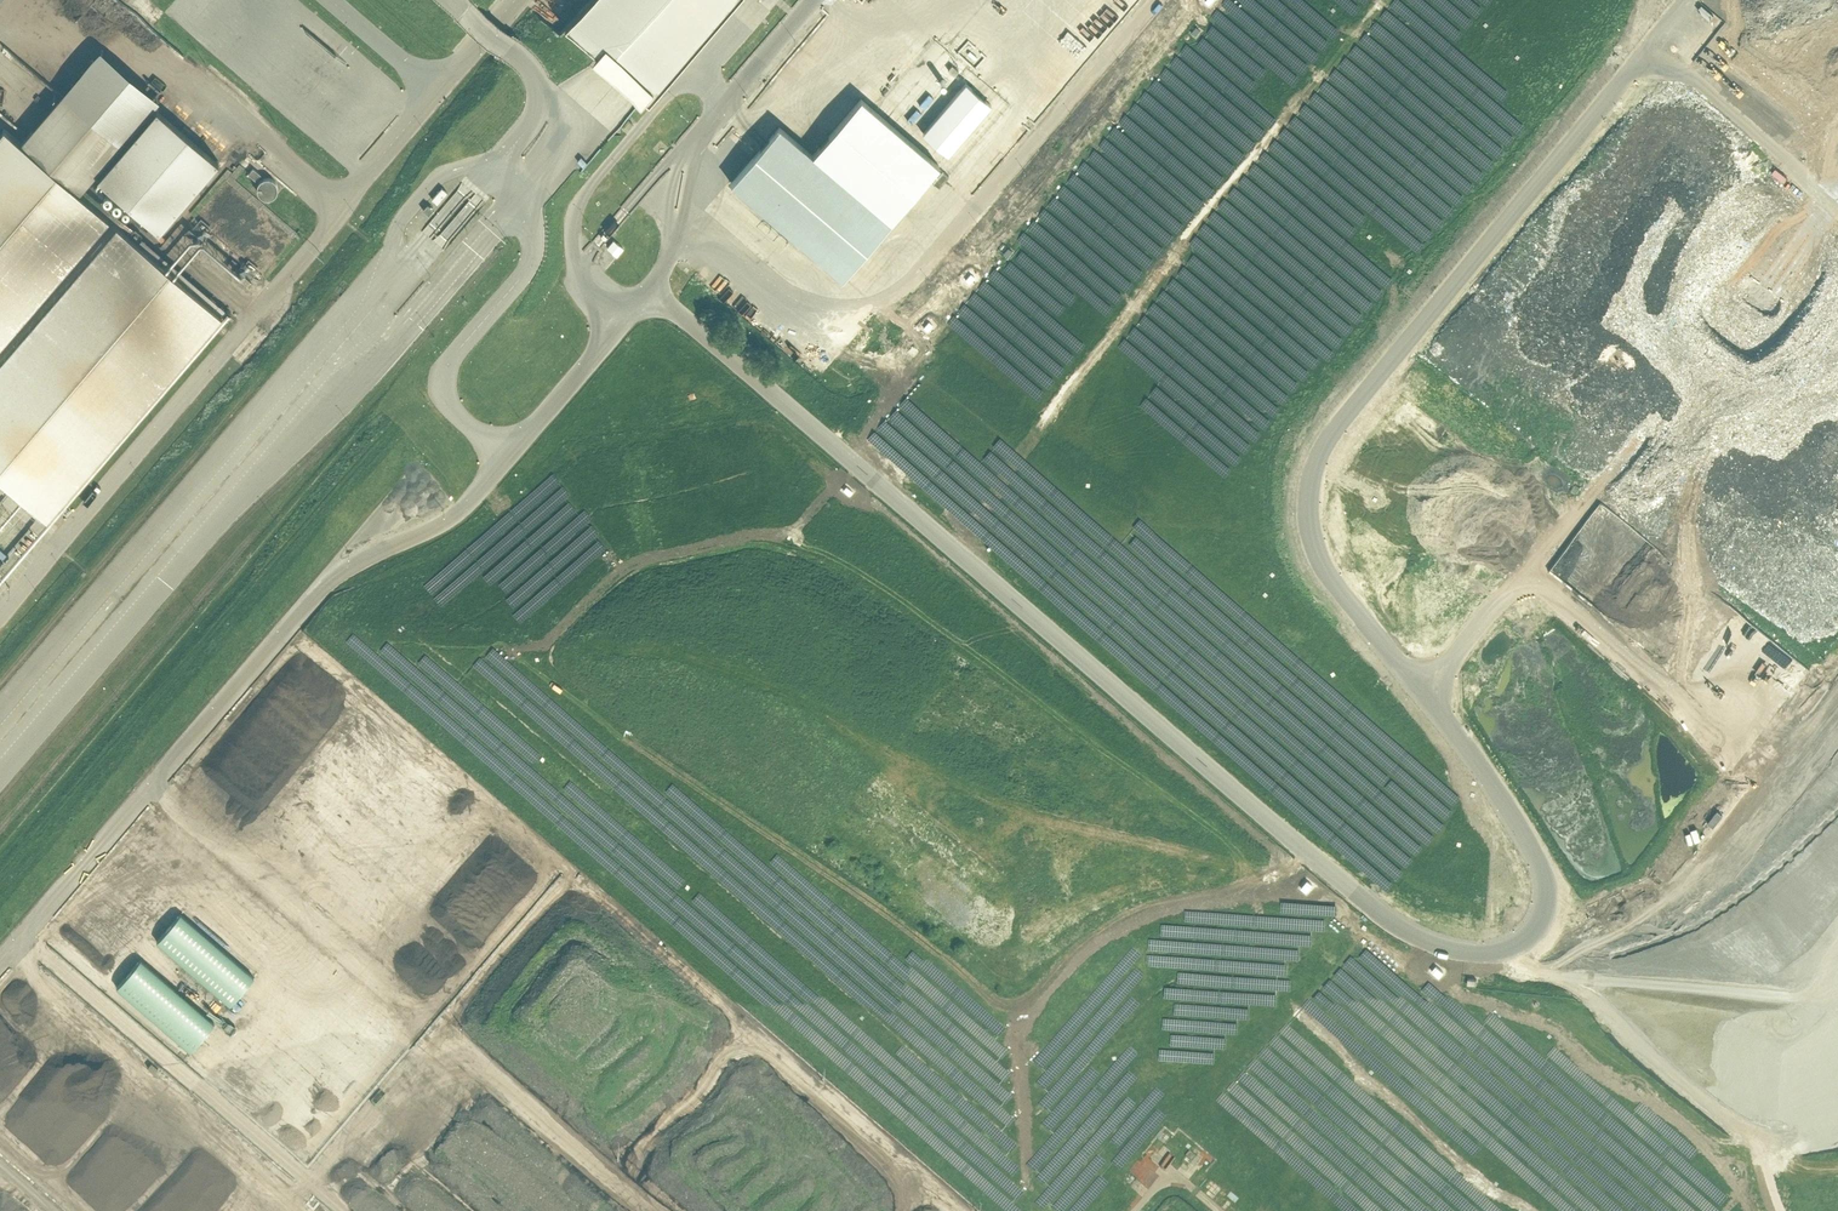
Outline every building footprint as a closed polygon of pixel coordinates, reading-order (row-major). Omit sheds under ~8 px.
[(734,0),(588,0),(565,26),(597,53),(648,99),(734,0)] [(1196,38),(1202,31),(1198,27),(1192,34),(1196,38)] [(221,28),(216,33),(227,41),(231,36),(221,28)] [(959,71),(952,65),(948,69),(955,75),(959,71)] [(965,84),(922,134),(948,156),(991,106),(965,84)] [(21,142),(80,192),(121,143),(63,93),(21,142)] [(939,165),(862,99),(814,154),(780,125),(731,183),(842,278),(939,165)] [(596,124),(605,114),(597,106),(587,116),(596,124)] [(159,228),(218,160),(157,107),(98,176),(159,228)] [(622,127),(627,130),(633,124),(628,120),(622,127)] [(21,142),(4,127),(0,132),(0,343),(108,217),(80,192),(21,142)] [(943,172),(933,183),(939,187),(948,176),(943,172)] [(426,217),(437,201),(429,196),(419,213),(426,217)] [(47,516),(221,314),(117,224),(0,360),(0,475),(47,516)] [(436,234),(441,240),(453,229),(448,224),(436,234)] [(616,253),(621,247),(613,241),(608,247),(616,253)] [(1007,249),(1003,246),(1000,249),(1008,257),(1014,251),(1009,246),(1007,249)] [(249,278),(253,272),(247,267),(242,273),(249,278)] [(867,321),(876,327),(880,321),(871,315),(867,321)] [(404,510),(430,479),(414,466),(401,481),(399,479),(394,485),(389,482),(381,491),(404,510)] [(1094,826),(1098,836),(1103,834),(1099,824),(1094,826)] [(1108,891),(1124,888),(1121,876),(1105,879),(1108,891)] [(148,1076),(154,1066),(147,1061),(140,1072),(148,1076)] [(1192,1163),(1195,1157),(1189,1153),(1186,1158),(1192,1163)] [(1227,1184),(1223,1190),(1232,1197),(1236,1191),(1227,1184)]
